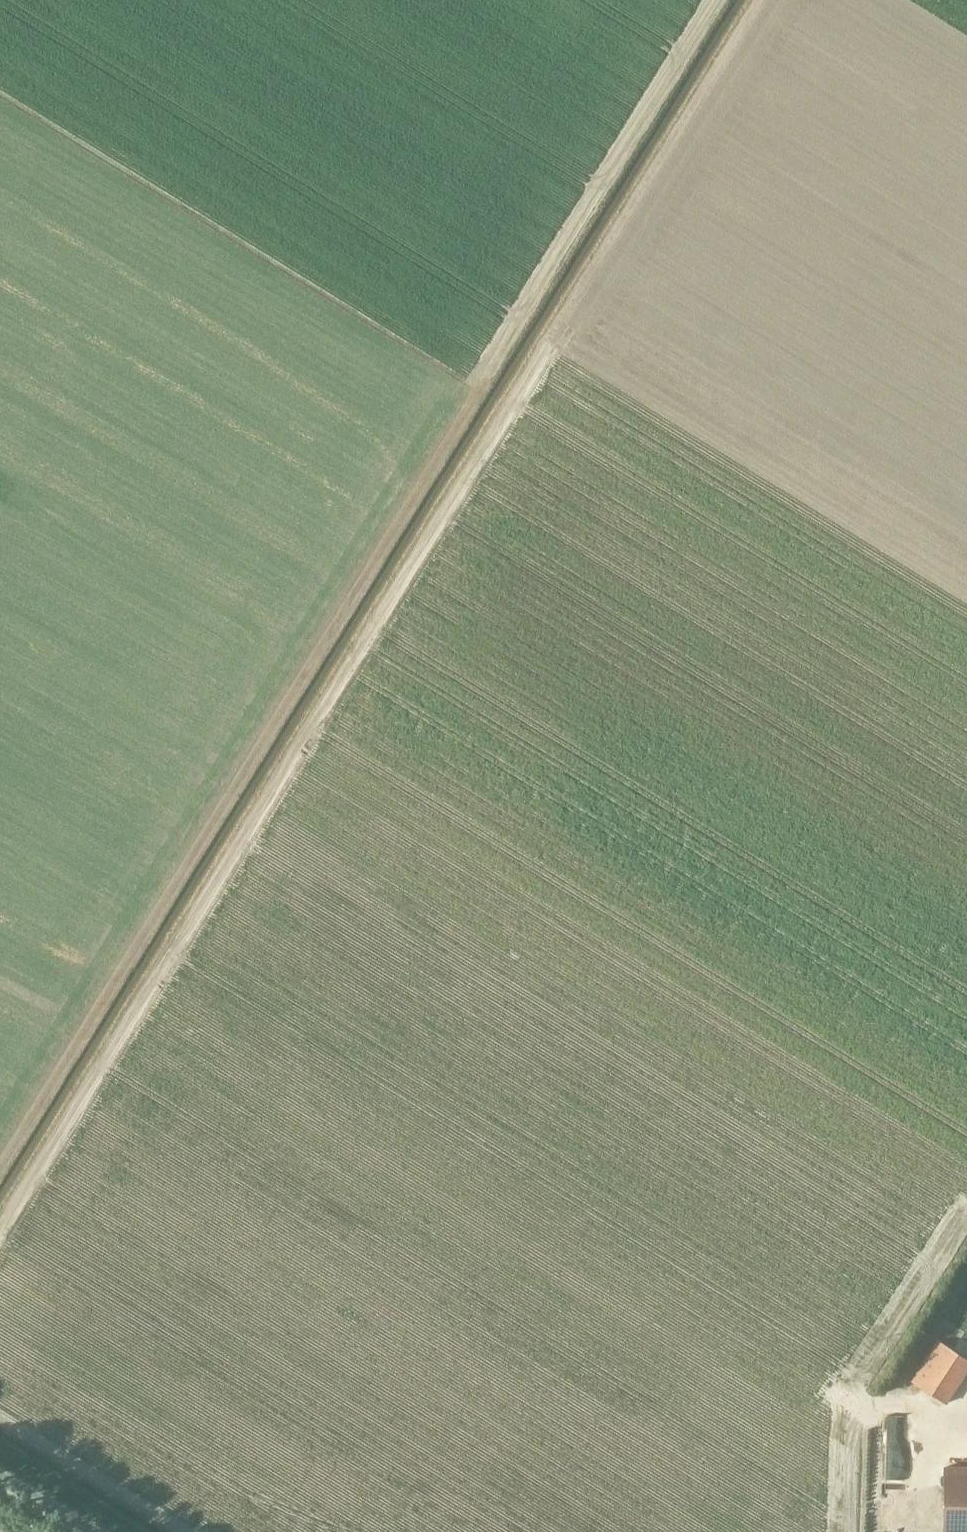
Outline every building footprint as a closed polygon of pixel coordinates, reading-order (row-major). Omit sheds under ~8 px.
[(966,1368),(966,1360),(937,1340),(910,1382),(944,1404),(966,1368)] [(943,1467),(942,1531),(966,1531),(966,1468),(943,1467)]
